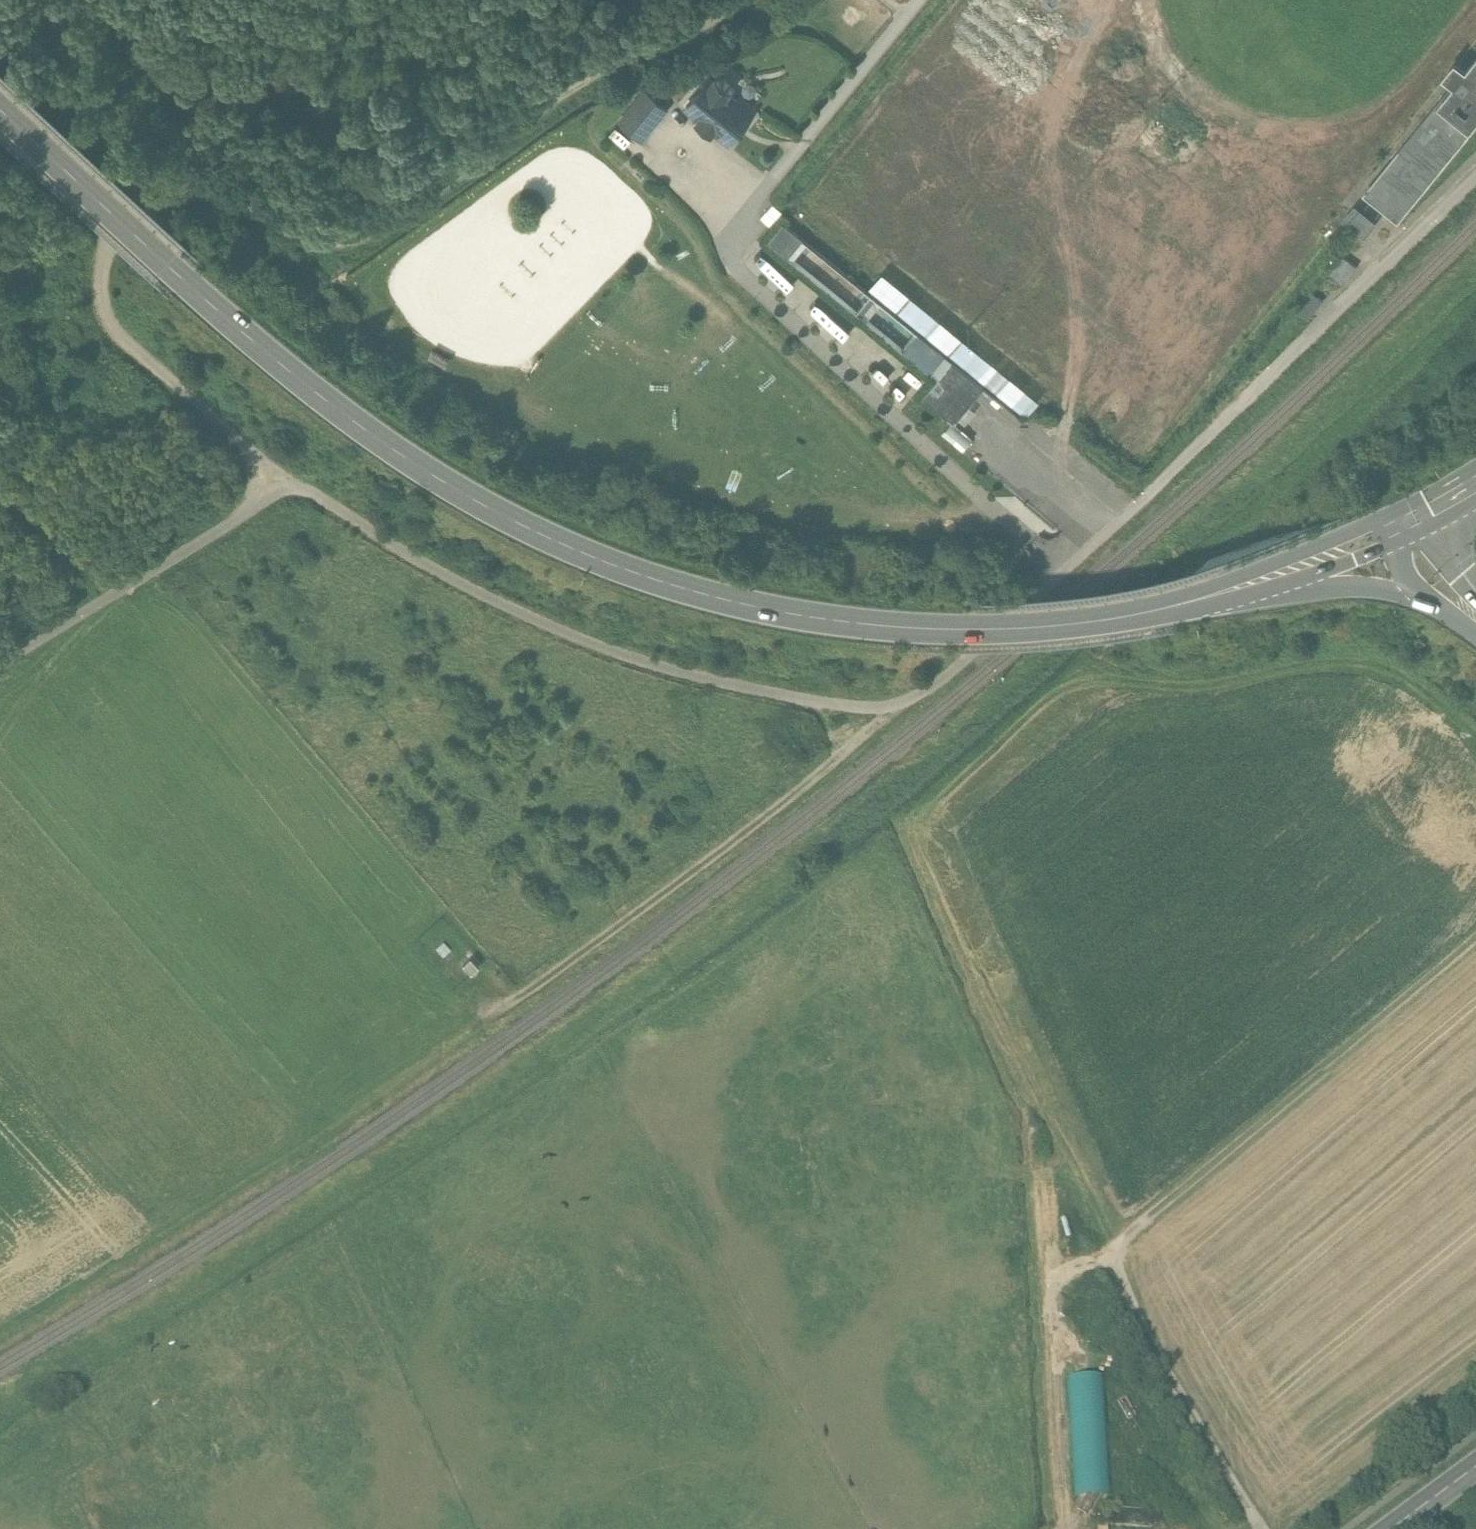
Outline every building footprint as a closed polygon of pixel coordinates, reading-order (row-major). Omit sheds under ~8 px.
[(1443,100),(1450,106),(1446,112),(1469,131),(1475,122),(1475,59),(1443,100)] [(728,82),(723,78),(716,79),(712,83),(708,80),(685,108),(700,120),(698,123),(710,133),(713,130),(727,142),(750,114),(726,94),(729,89),(728,82)] [(644,92),(619,123),(641,141),(666,110),(644,92)] [(1469,131),(1446,112),(1400,168),(1393,162),(1365,196),(1396,221),(1469,131)] [(1336,219),(1358,236),(1369,222),(1347,205),(1336,219)] [(806,244),(782,225),(765,244),(789,264),(806,244)] [(1356,269),(1337,255),(1323,272),(1342,287),(1356,269)] [(1037,405),(879,277),(866,294),(915,333),(980,386),(1023,422),(1037,405)] [(1322,303),(1304,289),(1290,308),(1307,322),(1322,303)] [(950,424),(980,386),(915,333),(899,353),(935,383),(921,400),(950,424)] [(1081,1451),(1100,1450),(1098,1415),(1079,1416),(1081,1451)]
